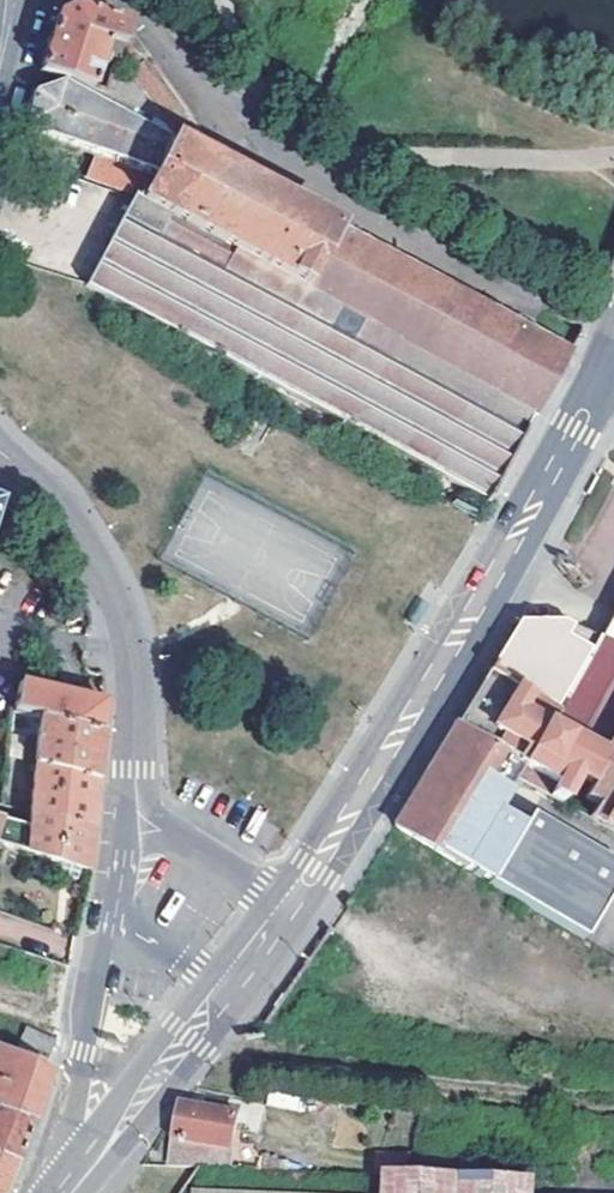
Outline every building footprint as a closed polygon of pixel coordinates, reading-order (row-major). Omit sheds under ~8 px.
[(62,77),(91,86),(104,46),(117,50),(124,27),(121,23),(71,7),(55,16),(46,44),(39,70),(62,77)] [(124,27),(117,50),(114,58),(125,72),(147,59),(124,27)] [(110,113),(169,143),(195,155),(206,141),(147,59),(125,72),(114,58),(105,90),(117,96),(110,113)] [(22,126),(154,172),(169,143),(110,113),(117,96),(105,90),(91,86),(62,77),(61,81),(32,92),(27,108),(22,126)] [(140,199),(302,286),(332,228),(317,220),(195,155),(169,143),(154,172),(140,199)] [(491,496),(536,411),(302,286),(140,199),(133,195),(87,282),(491,496)] [(302,286),(536,411),(567,353),(332,228),(302,286)] [(427,606),(419,601),(407,621),(415,626),(427,606)] [(555,710),(593,642),(569,626),(545,620),(513,623),(500,645),(486,670),(555,710)] [(593,642),(555,710),(486,670),(455,724),(522,763),(514,778),(558,803),(569,783),(581,790),(575,801),(587,809),(583,816),(613,834),(613,654),(593,642)] [(37,718),(99,735),(102,703),(19,683),(13,711),(37,718)] [(97,757),(99,735),(37,718),(33,766),(95,783),(97,757)] [(464,867),(496,810),(514,778),(522,763),(455,724),(423,776),(393,825),(464,867)] [(30,813),(91,830),(93,809),(95,783),(33,766),(30,813)] [(496,810),(464,867),(583,943),(613,888),(613,868),(527,816),(522,825),(496,810)] [(26,849),(87,871),(89,849),(91,830),(30,813),(28,830),(0,822),(0,842),(26,849)] [(37,1067),(42,1069),(52,1045),(23,1031),(12,1056),(37,1067)] [(29,1124),(37,1106),(44,1088),(47,1079),(49,1072),(42,1069),(37,1067),(12,1056),(0,1051),(0,1113),(29,1124)] [(231,1081),(219,1079),(218,1091),(229,1092),(231,1081)] [(230,1169),(235,1139),(238,1115),(183,1107),(172,1167),(230,1169)] [(14,1162),(17,1154),(29,1124),(0,1113),(0,1156),(14,1162)] [(401,1157),(367,1155),(366,1176),(388,1177),(400,1178),(401,1157)] [(2,1191),(9,1174),(14,1162),(0,1156),(0,1192),(1,1192),(2,1191)] [(533,1185),(400,1178),(388,1177),(386,1192),(533,1192),(533,1185)]
